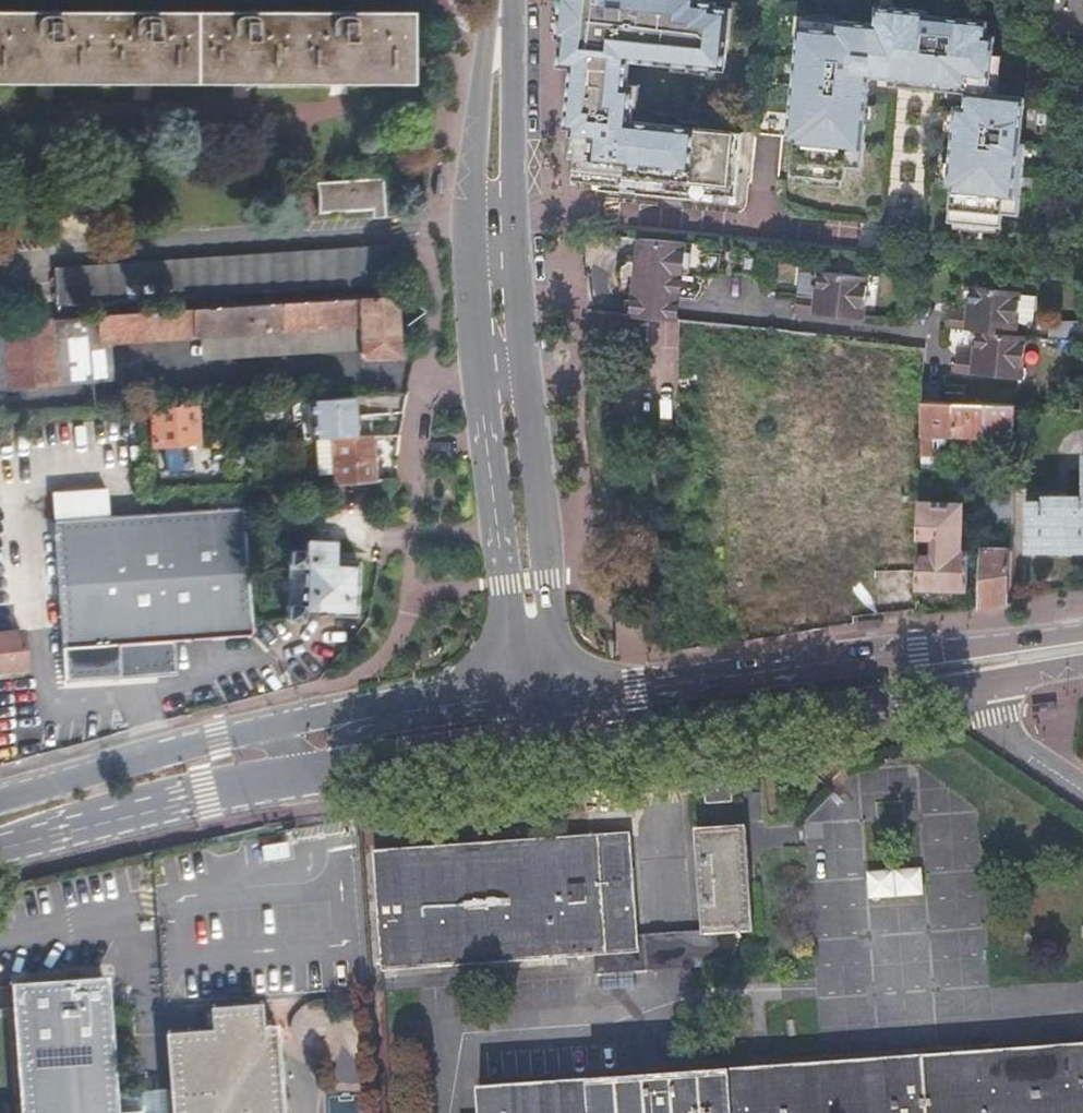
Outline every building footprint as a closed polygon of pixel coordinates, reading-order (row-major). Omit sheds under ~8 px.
[(575,160),(573,184),(599,187),(599,191),(736,204),(743,134),(632,123),(636,88),(627,87),(630,60),(726,70),(732,10),(716,8),(716,4),(700,2),(700,0),(563,0),(559,37),(563,38),(560,66),(573,68),(567,128),(573,129),(570,159),(575,160)] [(1051,44),(1082,45),(1082,0),(1046,0),(1044,25),(1052,26),(1051,44)] [(796,139),(792,175),(845,180),(846,167),(862,168),(870,78),(887,79),(936,85),(936,90),(967,94),(966,108),(956,107),(948,186),(953,187),(949,223),(1001,228),(1002,214),(1019,216),(1026,146),(1021,145),(1026,101),(989,97),(995,39),(987,39),(988,23),(927,17),(927,13),(878,7),(876,25),(840,21),(839,32),(800,28),(789,138),(796,139)] [(407,75),(409,14),(0,10),(0,73),(407,75)] [(386,178),(318,182),(322,196),(324,211),(387,207),(386,178)] [(632,315),(679,319),(685,242),(639,238),(632,315)] [(390,249),(59,270),(61,303),(392,282),(390,249)] [(605,259),(592,259),(593,308),(631,307),(630,254),(605,254),(605,259)] [(814,296),(799,295),(797,295),(795,313),(862,319),(866,275),(817,270),(816,272),(814,296)] [(801,276),(799,295),(814,296),(816,272),(801,276)] [(950,309),(948,327),(978,330),(975,356),(957,355),(955,373),(1023,378),(1027,334),(1015,334),(1020,289),(970,285),(968,311),(950,309)] [(402,360),(399,296),(99,315),(100,342),(357,325),(356,309),(363,309),(365,356),(373,362),(402,360)] [(99,315),(89,315),(90,342),(100,342),(99,315)] [(50,318),(0,321),(0,388),(53,385),(50,318)] [(851,359),(851,339),(851,336),(788,330),(788,348),(788,387),(787,424),(809,424),(810,417),(818,417),(819,346),(842,348),(841,358),(851,359)] [(359,436),(357,397),(295,400),(296,414),(310,413),(312,439),(359,436)] [(1014,458),(1016,405),(923,400),(922,457),(946,458),(947,447),(935,446),(936,432),(1005,436),(1004,457),(1014,458)] [(201,445),(199,405),(156,407),(158,448),(201,445)] [(378,437),(359,438),(337,439),(339,482),(381,480),(380,471),(378,437)] [(380,471),(381,480),(397,480),(400,470),(380,471)] [(1011,548),(1014,478),(986,477),(984,548),(1011,548)] [(53,492),(54,520),(112,516),(110,489),(53,492)] [(1028,549),(1082,549),(1082,495),(1045,495),(1045,502),(1029,502),(1028,549)] [(919,554),(918,584),(969,585),(970,549),(963,550),(964,503),(920,501),(919,539),(937,540),(936,555),(919,554)] [(112,516),(54,520),(64,678),(92,676),(148,673),(176,672),(175,639),(249,635),(242,509),(112,516)] [(841,534),(795,533),(794,585),(840,586),(841,534)] [(851,536),(851,586),(905,586),(905,537),(851,536)] [(294,550),(293,569),(309,570),(308,609),(292,609),(291,629),(309,629),(309,617),(360,619),(362,562),(337,561),(338,542),(308,541),(308,551),(294,550)] [(1009,601),(1011,548),(984,548),(981,609),(1009,605),(1009,601)] [(309,570),(293,569),(292,609),(308,609),(309,570)] [(748,637),(781,631),(776,602),(743,608),(748,637)] [(0,634),(0,673),(23,671),(19,632),(0,634)] [(30,736),(27,697),(0,699),(0,738),(30,736)] [(733,786),(711,787),(712,810),(734,808),(733,786)] [(706,836),(712,934),(714,970),(753,968),(744,834),(706,836)] [(383,973),(595,957),(641,954),(639,940),(632,840),(376,857),(383,973)] [(869,896),(922,895),(922,869),(869,871),(869,896)] [(641,954),(595,957),(597,977),(678,972),(714,970),(712,934),(675,937),(639,940),(641,954)] [(107,976),(18,982),(28,1112),(119,1112),(107,976)] [(278,1022),(262,1023),(260,1004),(205,1008),(206,1028),(167,1031),(173,1112),(286,1112),(278,1022)] [(979,1044),(980,1053),(1066,1046),(1065,1037),(979,1044)] [(1066,1046),(980,1053),(954,1055),(924,1057),(480,1089),(482,1112),(1082,1112),(1082,1045),(1066,1046)] [(923,1048),(924,1057),(954,1055),(953,1046),(923,1048)]
